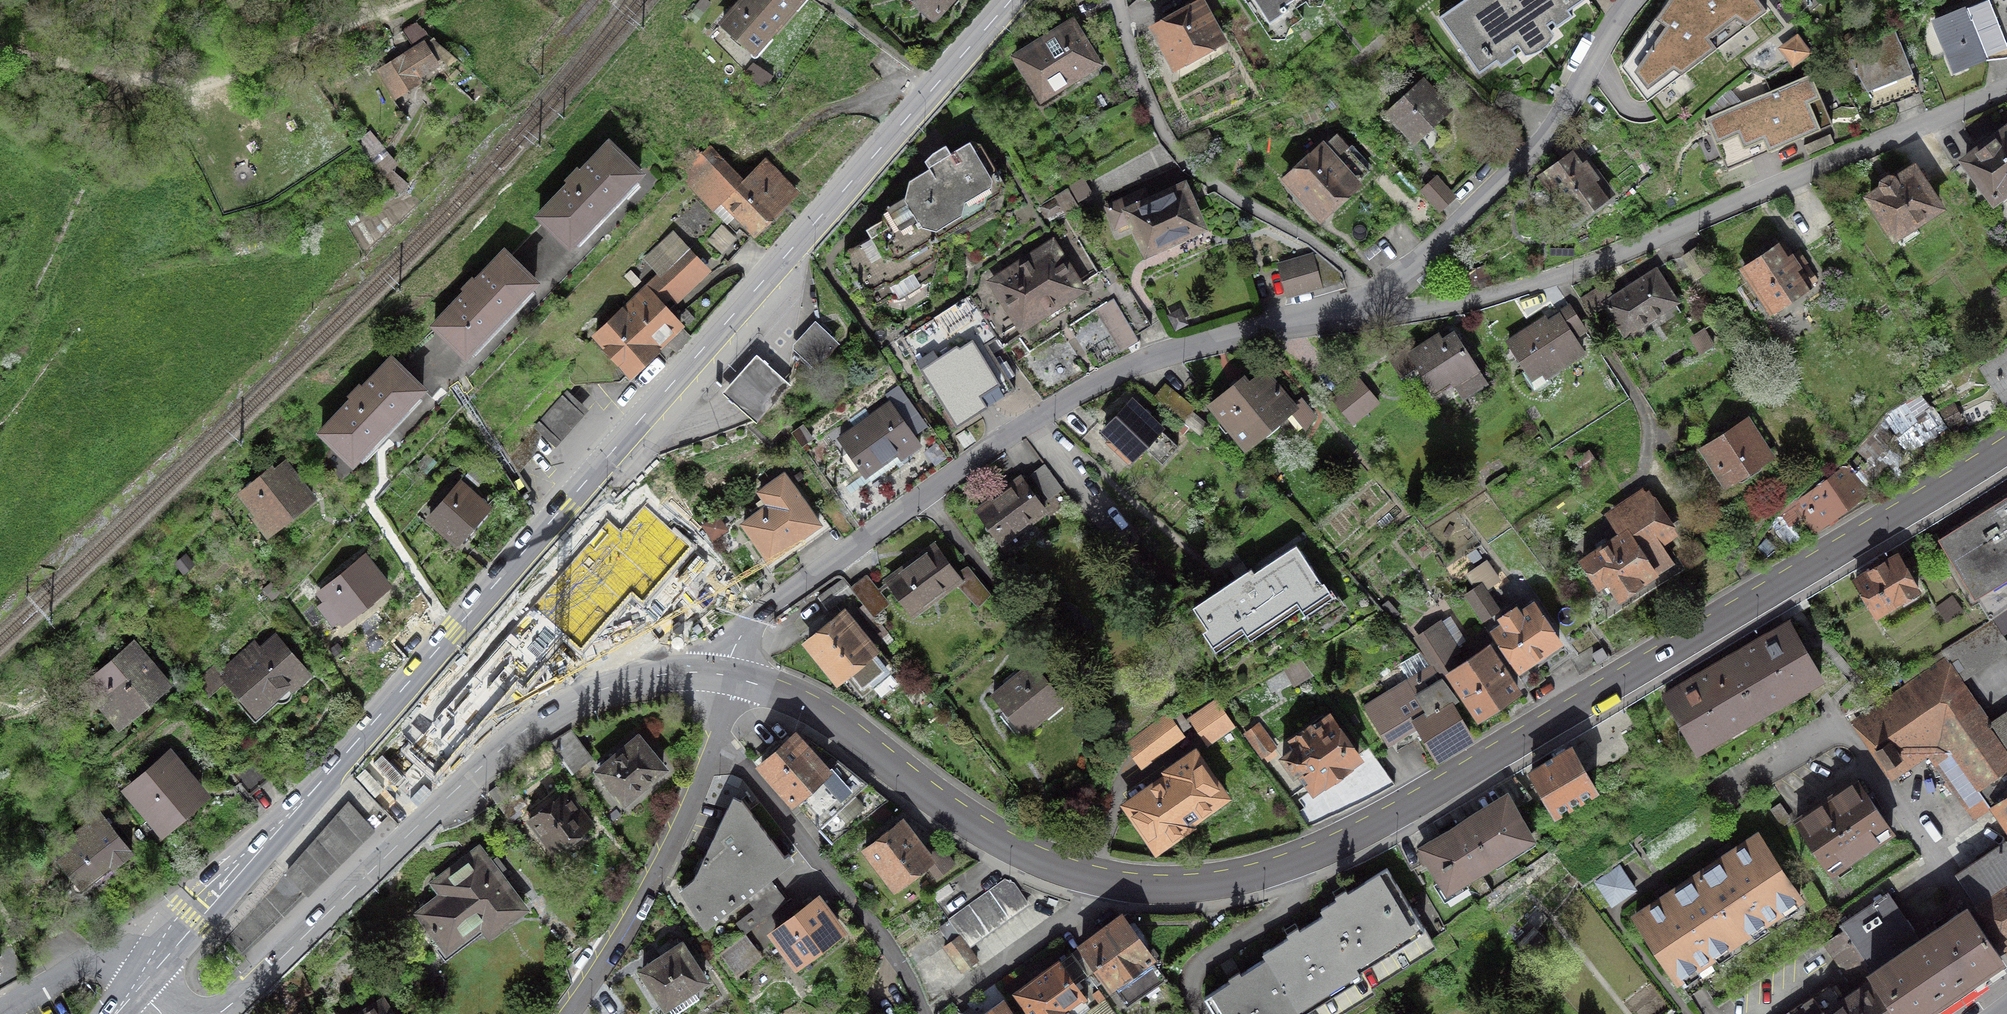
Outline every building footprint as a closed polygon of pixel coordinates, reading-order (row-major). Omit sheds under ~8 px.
[(723,23),(755,51),(799,0),(744,0),(723,23)] [(942,11),(951,0),(930,0),(942,11)] [(1247,2),(1271,39),(1285,39),(1291,26),(1303,18),(1296,7),(1306,1),(1309,6),(1322,5),(1324,0),(1244,0),(1247,2)] [(1440,17),(1479,74),(1498,61),(1501,65),(1517,54),(1513,50),(1553,22),(1557,26),(1572,15),(1569,11),(1584,0),(1464,0),(1440,17)] [(1769,8),(1763,0),(1669,0),(1623,65),(1649,100),(1769,8)] [(1992,6),(2006,45),(2006,0),(1992,6)] [(1221,42),(1199,2),(1155,26),(1177,66),(1221,42)] [(1992,6),(1969,15),(1966,8),(1935,21),(1954,70),(2006,49),(2006,45),(1992,6)] [(1098,64),(1072,22),(1016,57),(1042,98),(1098,64)] [(1895,29),(1849,58),(1876,106),(1918,88),(1895,29)] [(1797,38),(1783,49),(1794,63),(1808,52),(1797,38)] [(434,63),(424,46),(384,70),(398,92),(415,81),(413,76),(434,63)] [(1727,169),(1833,123),(1812,75),(1706,121),(1727,169)] [(1449,110),(1421,81),(1388,111),(1416,140),(1449,110)] [(385,148),(371,130),(355,143),(369,161),(385,148)] [(1966,161),(1994,199),(2006,190),(2006,132),(2006,131),(1966,161)] [(1829,134),(1804,145),(1808,154),(1833,142),(1829,134)] [(644,166),(610,135),(537,212),(545,220),(570,244),(644,166)] [(1336,135),(1288,178),(1297,189),(1295,192),(1305,203),(1308,200),(1321,215),(1355,185),(1355,184),(1369,171),(1336,135)] [(927,234),(938,237),(938,233),(1003,195),(1005,184),(980,143),(971,141),(951,153),(946,145),(933,152),(925,161),(930,168),(910,180),(905,197),(927,234)] [(755,229),(792,190),(756,157),(741,173),(710,144),(678,179),(709,208),(719,196),(755,229)] [(1609,193),(1578,151),(1543,176),(1575,218),(1592,205),(1595,205),(1599,204),(1602,202),(1604,199),(1606,197),(1607,195),(1609,193)] [(1884,189),(1870,198),(1901,244),(1920,232),(1914,224),(1939,207),(1914,169),(1897,180),(1893,174),(1880,183),(1884,189)] [(1455,197),(1436,177),(1422,190),(1440,210),(1455,197)] [(1144,191),(1108,207),(1119,233),(1136,226),(1150,256),(1203,233),(1183,188),(1149,203),(1144,191)] [(927,234),(905,197),(893,204),(891,201),(886,205),(887,208),(886,209),(883,219),(867,229),(871,237),(846,252),(844,262),(868,302),(879,305),(928,276),(938,237),(927,234)] [(1059,199),(1043,207),(1048,216),(1064,207),(1059,199)] [(727,219),(707,243),(726,260),(747,236),(727,219)] [(1790,257),(1781,244),(1744,269),(1772,311),(1809,286),(1798,269),(1800,267),(1792,255),(1790,257)] [(668,306),(707,266),(685,245),(651,279),(644,272),(590,327),(638,374),(687,324),(668,306)] [(1052,246),(995,282),(1022,325),(1079,288),(1052,246)] [(505,253),(477,281),(474,278),(463,289),(467,292),(435,324),(466,354),(535,282),(510,258),(505,253)] [(1313,257),(1279,266),(1287,295),(1321,285),(1313,257)] [(1604,285),(1581,300),(1590,314),(1605,304),(1625,336),(1678,302),(1656,269),(1612,298),(1604,285)] [(1151,326),(1122,278),(1107,287),(1136,336),(1151,326)] [(900,337),(957,426),(1016,389),(994,355),(1002,349),(996,339),(998,338),(970,293),(900,337)] [(1539,323),(1509,343),(1532,378),(1543,371),(1546,375),(1583,351),(1574,336),(1585,329),(1570,307),(1558,315),(1559,316),(1542,328),(1539,323)] [(818,327),(798,349),(815,365),(835,343),(818,327)] [(1704,329),(1694,336),(1703,351),(1714,345),(1704,329)] [(1447,332),(1411,355),(1433,388),(1449,377),(1463,399),(1487,384),(1455,334),(1451,337),(1447,332)] [(757,351),(723,389),(757,420),(791,382),(757,351)] [(1984,369),(2006,401),(2006,400),(2006,353),(1984,369)] [(323,431),(353,460),(422,389),(397,365),(391,359),(323,431)] [(1244,380),(1212,406),(1246,447),(1294,407),(1265,372),(1249,385),(1244,380)] [(1358,379),(1333,400),(1352,422),(1377,401),(1358,379)] [(566,388),(532,426),(556,445),(591,409),(566,388)] [(1916,399),(1895,414),(1904,427),(1925,411),(1916,399)] [(1131,401),(1105,429),(1112,436),(1107,441),(1129,462),(1144,446),(1162,463),(1178,446),(1131,401)] [(892,404),(840,441),(864,474),(896,451),(901,458),(920,444),(892,404)] [(1746,421),(1704,449),(1727,484),(1770,457),(1746,421)] [(259,516),(255,519),(267,534),(312,498),(286,464),(274,473),(272,469),(241,494),(259,516)] [(1045,465),(1032,474),(1049,498),(1062,488),(1045,465)] [(1820,486),(1797,501),(1817,529),(1865,494),(1845,468),(1844,468),(1843,468),(1842,468),(1820,486)] [(770,505),(744,524),(766,555),(784,543),(787,547),(819,524),(784,475),(761,492),(770,505)] [(496,505),(462,477),(428,517),(462,545),(496,505)] [(1022,479),(978,511),(1001,542),(1045,510),(1022,479)] [(1623,533),(1582,560),(1599,585),(1608,579),(1620,597),(1640,584),(1640,583),(1673,561),(1659,540),(1670,532),(1648,499),(1615,521),(1623,533)] [(610,521),(528,610),(556,635),(576,654),(631,595),(644,607),(700,546),(650,500),(621,531),(610,521)] [(1942,544),(1990,621),(2006,609),(2006,503),(1942,544)] [(728,530),(718,515),(703,523),(713,539),(728,530)] [(1251,569),(1194,607),(1228,659),(1252,643),(1258,651),(1307,618),(1313,626),(1338,609),(1296,545),(1254,573),(1251,569)] [(936,548),(890,582),(912,612),(958,578),(936,548)] [(317,588),(344,625),(394,588),(367,552),(327,581),(317,588)] [(193,563),(183,553),(173,562),(183,572),(193,563)] [(1898,555),(1857,580),(1877,613),(1918,589),(1898,555)] [(853,589),(874,614),(887,603),(866,578),(853,589)] [(828,610),(853,592),(844,579),(818,597),(828,610)] [(272,581),(264,588),(273,599),(281,592),(272,581)] [(1498,609),(1481,585),(1466,595),(1484,620),(1498,609)] [(1494,631),(1520,669),(1559,642),(1534,605),(1520,614),(1516,609),(1502,619),(1505,624),(1494,631)] [(528,610),(502,638),(530,663),(556,635),(528,610)] [(846,673),(862,693),(893,669),(863,632),(860,634),(843,613),(808,642),(838,679),(846,673)] [(2006,646),(2006,641),(1993,619),(1990,621),(1942,651),(1961,677),(2006,646)] [(1790,623),(1665,697),(1696,748),(1821,675),(1790,623)] [(1440,626),(1418,639),(1450,687),(1457,682),(1480,716),(1517,691),(1489,648),(1457,670),(1447,656),(1455,650),(1440,626)] [(308,673),(276,638),(255,656),(250,650),(223,674),(256,712),(287,684),(291,689),(308,673)] [(502,638),(399,751),(426,775),(513,680),(520,686),(536,669),(530,663),(502,638)] [(166,683),(134,646),(87,686),(119,724),(166,683)] [(1989,728),(1993,725),(1961,677),(1942,651),(1902,676),(1909,688),(1858,723),(1888,767),(1943,730),(1953,745),(1933,759),(1948,781),(1946,783),(1951,790),(1953,788),(1971,814),(1992,800),(2006,822),(2006,753),(1989,728)] [(1034,663),(993,696),(1020,729),(1039,714),(1043,718),(1064,701),(1034,663)] [(1349,722),(1375,756),(1391,746),(1388,742),(1417,725),(1436,755),(1470,735),(1452,704),(1458,700),(1434,668),(1368,708),(1369,710),(1349,722)] [(1216,701),(1192,718),(1208,743),(1233,726),(1216,701)] [(1993,725),(2006,746),(2006,715),(1993,725)] [(1133,742),(1128,747),(1142,766),(1183,736),(1168,716),(1133,742)] [(1300,745),(1283,757),(1295,773),(1301,768),(1314,788),(1358,757),(1330,718),(1311,731),(1310,728),(1295,739),(1300,745)] [(1259,726),(1247,734),(1261,755),(1273,746),(1259,726)] [(588,756),(568,731),(549,745),(570,770),(588,756)] [(796,735),(757,765),(829,843),(883,800),(796,735)] [(608,762),(599,770),(625,800),(636,790),(638,793),(653,780),(651,778),(663,767),(638,737),(629,745),(629,743),(607,761),(608,762)] [(1571,749),(1532,771),(1555,810),(1594,788),(1571,749)] [(1170,775),(1127,804),(1157,848),(1190,825),(1189,823),(1200,815),(1200,814),(1225,796),(1195,752),(1167,771),(1170,775)] [(197,793),(165,756),(131,785),(143,800),(134,808),(150,826),(160,818),(163,822),(197,793)] [(253,756),(242,764),(260,785),(270,776),(253,756)] [(242,764),(232,773),(249,793),(260,785),(242,764)] [(355,780),(277,864),(285,872),(305,892),(307,894),(389,814),(355,780)] [(1823,804),(1798,821),(1832,871),(1891,830),(1858,781),(1832,798),(1834,800),(1824,806),(1823,804)] [(497,786),(488,792),(496,803),(505,796),(497,786)] [(567,795),(533,821),(556,853),(591,826),(567,795)] [(785,855),(740,799),(727,810),(688,891),(705,916),(740,889),(756,908),(736,922),(745,933),(786,901),(763,872),(785,855)] [(1458,827),(1422,849),(1448,888),(1494,859),(1493,857),(1528,836),(1506,800),(1471,822),(1469,820),(1468,820),(1467,818),(1457,824),(1458,827)] [(132,852),(102,814),(62,844),(70,854),(61,861),(79,884),(109,860),(114,866),(132,852)] [(903,820),(864,850),(898,895),(935,867),(941,875),(954,866),(934,840),(924,848),(903,820)] [(1697,876),(1739,939),(1800,898),(1759,836),(1697,876)] [(2006,842),(1958,874),(1977,903),(1975,904),(2005,948),(2006,947),(2006,843),(2006,842)] [(524,907),(497,874),(506,867),(497,856),(489,862),(478,849),(435,883),(443,893),(419,913),(448,948),(481,922),(490,934),(524,907)] [(1206,996),(1217,1013),(1340,1013),(1375,992),(1372,987),(1437,947),(1387,868),(1345,894),(1322,909),(1325,914),(1295,933),(1264,953),(1267,958),(1238,976),(1206,996)] [(305,892),(285,872),(228,938),(244,955),(305,892)] [(1616,885),(1609,874),(1597,882),(1612,905),(1635,890),(1627,878),(1616,885)] [(1006,876),(949,918),(971,948),(1029,906),(1006,876)] [(1739,939),(1697,876),(1636,917),(1678,979),(1739,939)] [(1845,929),(1869,964),(1865,967),(1875,982),(1897,1013),(1918,1013),(2001,958),(1967,908),(1930,933),(1927,928),(1917,935),(1889,893),(1842,924),(1845,929)] [(815,902),(775,932),(784,943),(779,947),(793,965),(837,932),(815,902)] [(1121,918),(1078,950),(1123,1009),(1166,976),(1121,918)] [(1869,964),(1845,929),(1825,944),(1859,992),(1875,982),(1865,967),(1869,964)] [(745,933),(719,953),(737,976),(762,956),(745,933)] [(960,934),(942,946),(961,971),(978,958),(960,934)] [(681,944),(642,969),(666,1005),(705,980),(681,944)] [(1019,994),(1034,1013),(1073,1013),(1093,998),(1064,960),(1019,994)] [(1875,982),(1859,992),(1843,1003),(1831,985),(1788,1013),(1897,1013),(1875,982)] [(988,1013),(1016,1013),(1005,1000),(988,1013)] [(361,1013),(390,1013),(382,1001),(361,1013)]
